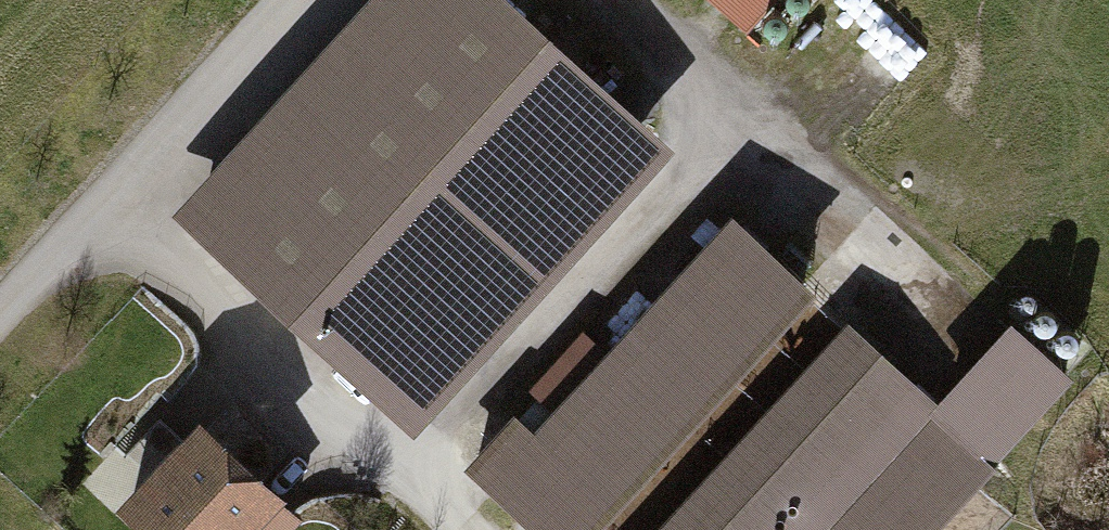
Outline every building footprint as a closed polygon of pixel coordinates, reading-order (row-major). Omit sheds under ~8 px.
[(198,215),(401,398),(639,136),(488,0),(393,0),(198,215)] [(744,19),(762,0),(723,0),(744,19)] [(801,286),(734,226),(537,441),(516,423),(475,468),(544,529),(579,529),(801,286)] [(1007,324),(932,406),(989,458),(1064,376),(1007,324)] [(896,373),(843,325),(654,529),(751,529),(896,373)] [(896,373),(751,529),(923,529),(989,458),(932,406),(896,373)] [(129,508),(154,529),(240,529),(241,529),(280,529),(294,515),(202,430),(129,508)]
